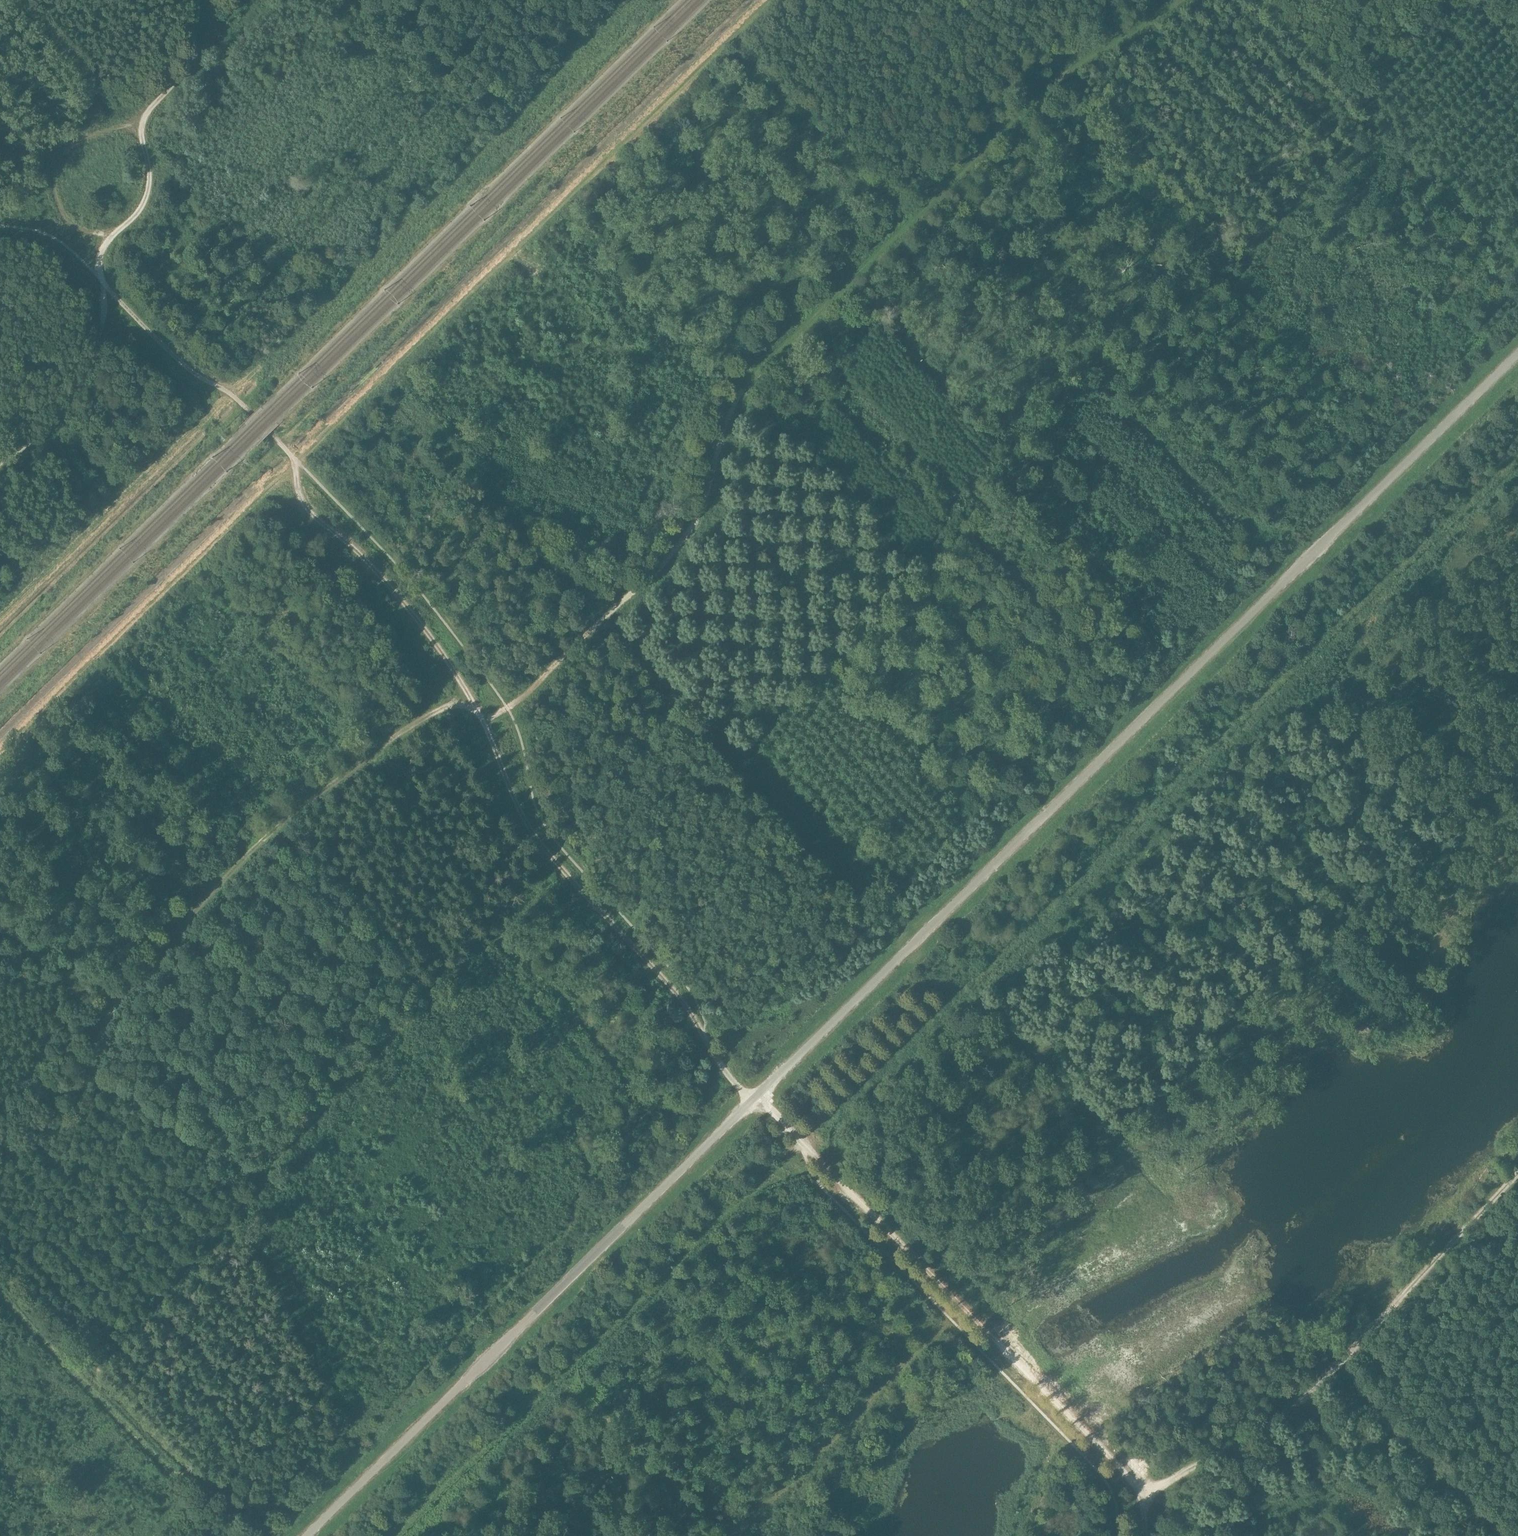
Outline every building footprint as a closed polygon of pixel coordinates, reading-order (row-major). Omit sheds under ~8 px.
[(727,49),(720,51),(722,58),(729,55),(727,49)] [(237,536),(247,539),(249,531),(239,529),(237,536)] [(951,955),(961,948),(954,939),(944,945),(951,955)] [(1127,1392),(1122,1399),(1129,1404),(1134,1397),(1127,1392)]
